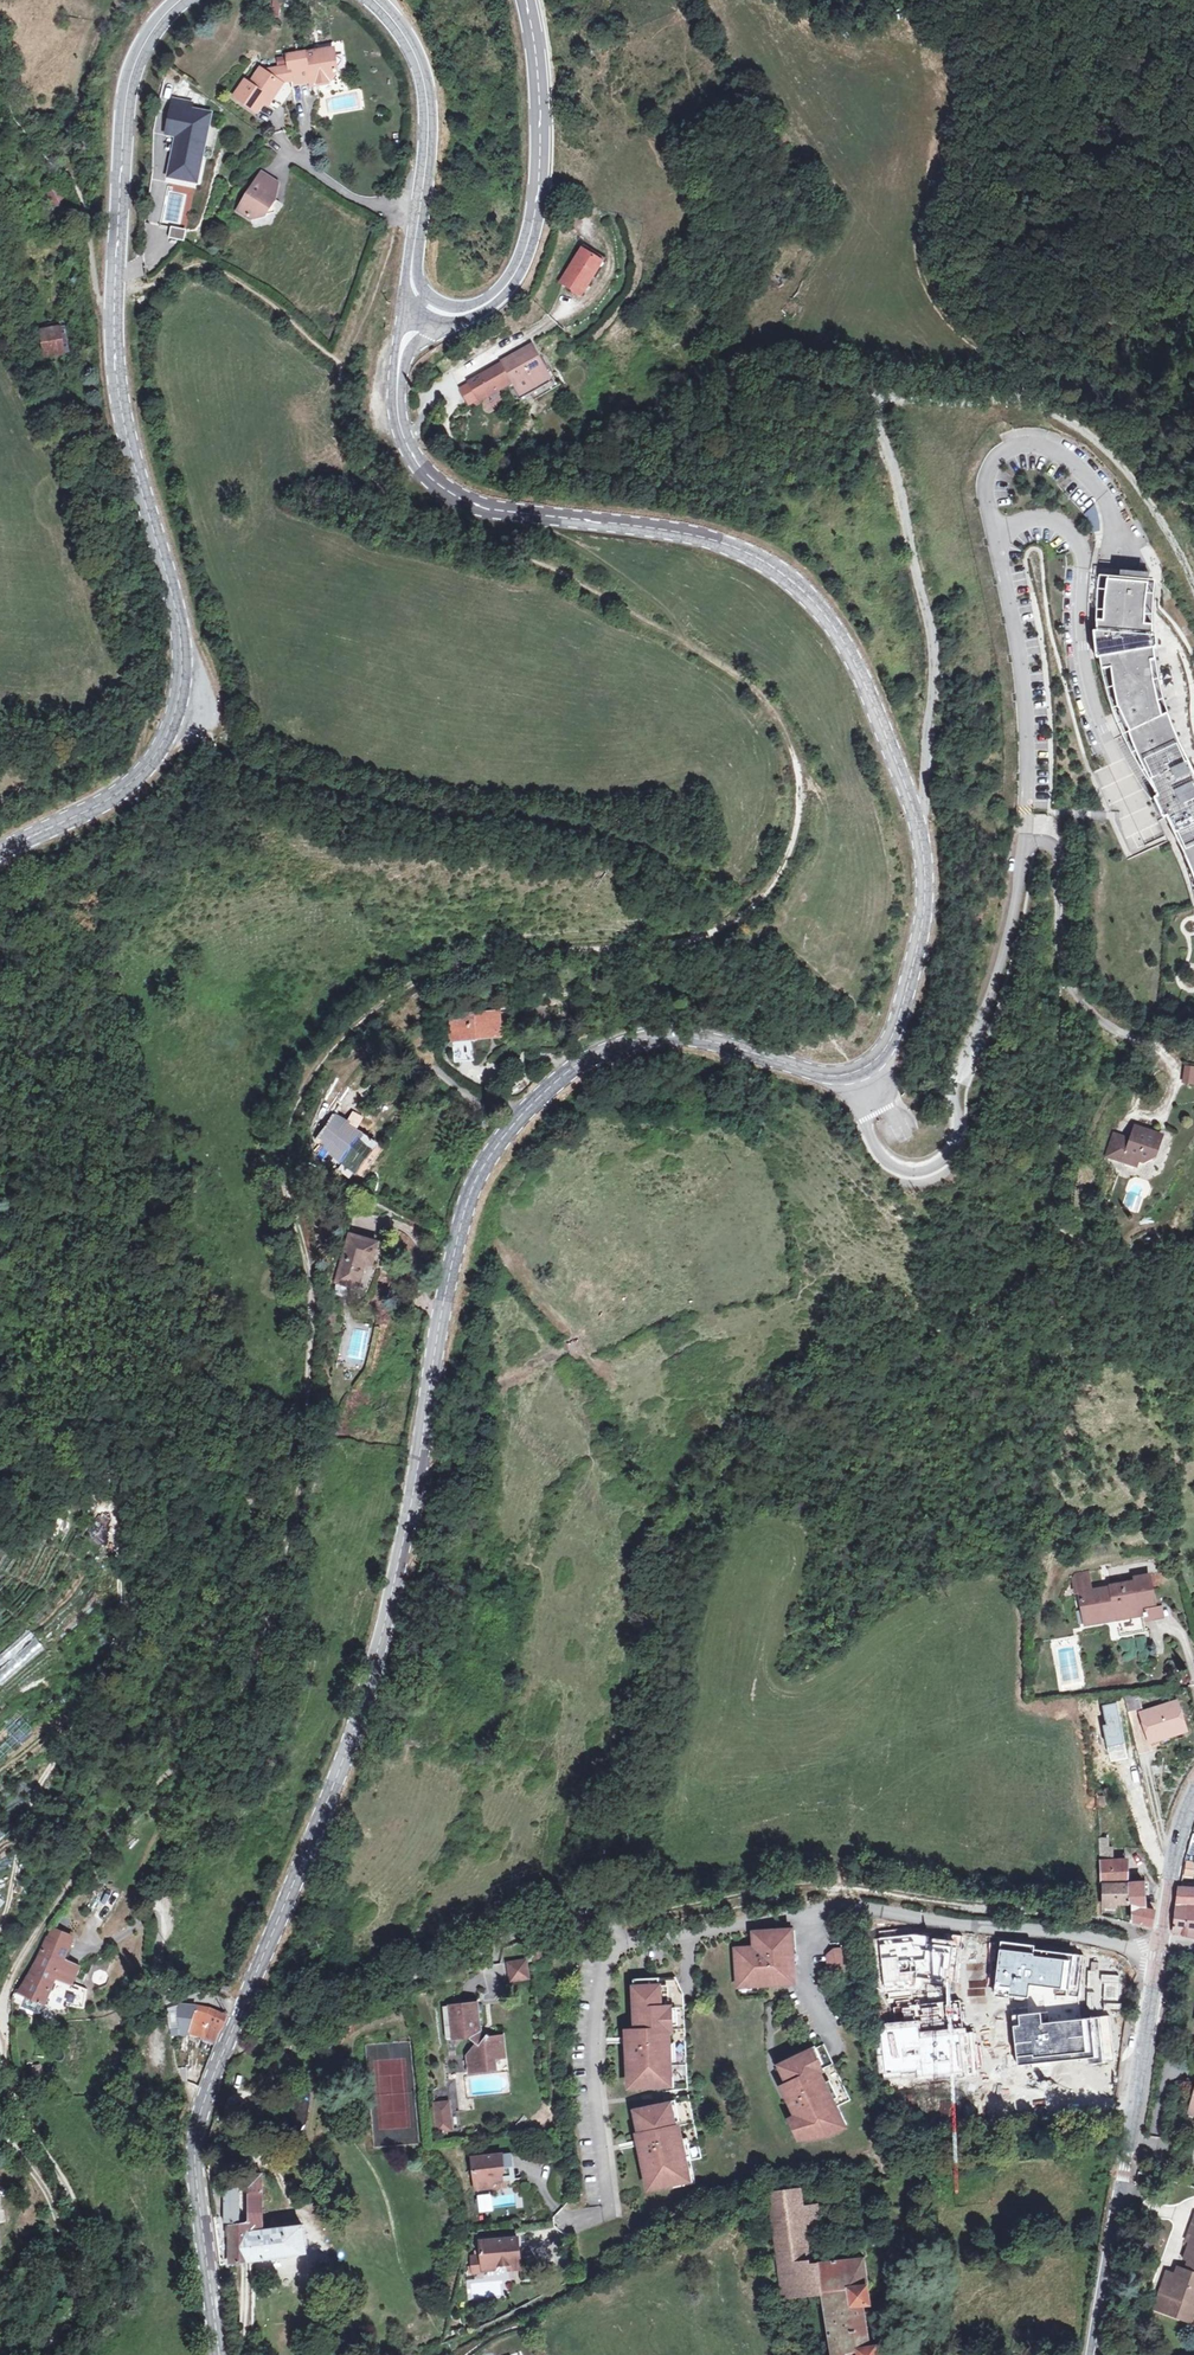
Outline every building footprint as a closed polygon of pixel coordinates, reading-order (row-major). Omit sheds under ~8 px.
[(300,65),(301,71),(304,91),(327,88),(327,91),(338,90),(346,78),(343,60),(300,65)] [(301,71),(273,74),(294,92),(304,91),(301,71)] [(291,92),(294,92),(273,74),(268,83),(291,93),(291,92)] [(281,106),(291,93),(268,83),(262,90),(257,87),(247,102),(265,117),(277,103),(281,106)] [(165,137),(174,138),(167,179),(201,184),(213,112),(192,108),(193,102),(172,98),(165,137)] [(261,227),(273,224),(285,206),(282,204),(290,192),(272,179),(247,216),(261,227)] [(72,209),(58,185),(48,190),(61,215),(72,209)] [(185,242),(187,230),(171,228),(169,240),(185,242)] [(587,271),(592,263),(597,256),(582,246),(560,279),(578,292),(591,275),(587,271)] [(602,260),(597,256),(592,263),(597,267),(602,260)] [(46,355),(70,353),(69,338),(61,338),(60,330),(44,332),(46,355)] [(514,352),(471,377),(480,394),(514,374),(522,389),(552,372),(534,339),(518,348),(519,349),(522,354),(517,357),(514,352)] [(1189,760),(1180,743),(1171,722),(1164,701),(1161,687),(1157,669),(1155,657),(1155,649),(1157,648),(1156,633),(1156,626),(1153,625),(1153,608),(1155,584),(1108,579),(1104,621),(1097,620),(1097,631),(1094,631),(1097,658),(1100,658),(1102,669),(1111,668),(1114,688),(1118,709),(1119,708),(1130,731),(1129,732),(1133,743),(1141,763),(1149,778),(1158,796),(1155,797),(1164,818),(1167,817),(1185,853),(1193,874),(1193,877),(1193,772),(1189,760)] [(458,1038),(498,1035),(497,1012),(456,1015),(458,1038)] [(1185,1066),(1182,1084),(1193,1086),(1193,1068),(1185,1066)] [(352,1112),(348,1117),(359,1125),(363,1119),(352,1112)] [(359,1125),(348,1117),(345,1121),(333,1113),(312,1141),(321,1147),(314,1157),(328,1167),(335,1158),(341,1163),(338,1168),(348,1176),(353,1169),(356,1171),(375,1145),(356,1130),(359,1125)] [(1108,1155),(1125,1162),(1128,1154),(1141,1160),(1142,1157),(1143,1150),(1149,1131),(1138,1127),(1132,1141),(1116,1135),(1108,1155)] [(1162,1135),(1149,1131),(1143,1150),(1142,1157),(1141,1160),(1145,1161),(1155,1156),(1162,1135)] [(1139,1164),(1141,1160),(1128,1154),(1125,1162),(1138,1166),(1139,1164)] [(374,1241),(347,1234),(335,1280),(354,1284),(361,1259),(369,1261),(374,1241)] [(1103,1595),(1102,1589),(1077,1593),(1079,1604),(1084,1603),(1088,1624),(1108,1621),(1106,1615),(1117,1613),(1119,1620),(1122,1635),(1143,1631),(1139,1611),(1153,1608),(1148,1578),(1138,1579),(1139,1583),(1113,1587),(1114,1593),(1103,1595)] [(1108,1621),(1119,1620),(1117,1613),(1106,1615),(1108,1621)] [(1137,1695),(1125,1697),(1129,1715),(1140,1712),(1137,1695)] [(1103,1718),(1117,1717),(1116,1705),(1102,1706),(1103,1718)] [(1150,1746),(1187,1734),(1178,1706),(1141,1717),(1150,1746)] [(1100,1739),(1111,1740),(1110,1726),(1100,1726),(1100,1739)] [(1099,1837),(1100,1861),(1114,1860),(1113,1847),(1110,1847),(1109,1837),(1099,1837)] [(1124,1860),(1114,1860),(1100,1861),(1101,1883),(1105,1883),(1125,1883),(1124,1860)] [(1184,1860),(1182,1877),(1192,1878),(1193,1860),(1184,1860)] [(1099,1895),(1098,1901),(1118,1902),(1129,1902),(1129,1883),(1125,1883),(1105,1883),(1105,1895),(1099,1895)] [(1143,1883),(1129,1883),(1129,1902),(1133,1902),(1134,1920),(1151,1925),(1155,1907),(1149,1905),(1149,1902),(1145,1901),(1143,1883)] [(1179,1887),(1178,1887),(1173,1932),(1193,1936),(1193,1888),(1179,1887)] [(1118,1902),(1098,1901),(1098,1912),(1117,1918),(1118,1902)] [(53,1926),(42,1945),(65,1957),(76,1938),(53,1926)] [(793,1929),(757,1932),(758,1952),(738,1953),(740,1984),(753,1983),(753,1981),(759,1981),(759,1978),(767,1977),(767,1982),(796,1981),(793,1929)] [(54,1978),(65,1957),(42,1945),(39,1951),(34,1969),(18,1992),(40,2004),(54,1978)] [(837,1948),(830,1954),(831,1969),(845,1968),(844,1947),(837,1948)] [(81,1965),(65,1957),(54,1978),(70,1986),(81,1965)] [(522,1960),(505,1964),(508,1981),(525,1977),(522,1960)] [(101,2001),(113,1980),(100,1972),(87,1994),(101,2001)] [(678,1975),(636,1976),(638,2028),(633,2028),(633,2053),(632,2083),(665,2082),(665,2090),(690,2087),(683,1997),(682,1983),(678,1975)] [(1096,2033),(1098,2002),(1106,2002),(1107,1985),(1073,1982),(1070,2031),(1096,2033)] [(200,2003),(180,2005),(177,2009),(182,2029),(217,2040),(227,2021),(215,2010),(200,2003)] [(478,2045),(470,2054),(471,2069),(496,2067),(495,2057),(505,2056),(503,2036),(494,2036),(491,2033),(485,2037),(480,2032),(482,2030),(482,2024),(479,2025),(476,2005),(464,2005),(463,2003),(451,2004),(455,2039),(465,2038),(468,2036),(478,2045)] [(826,2043),(781,2064),(790,2084),(785,2086),(796,2109),(793,2110),(797,2118),(792,2119),(801,2137),(828,2133),(848,2123),(840,2105),(852,2099),(826,2043)] [(506,2066),(505,2056),(495,2057),(496,2067),(506,2066)] [(195,2073),(202,2076),(208,2061),(201,2059),(195,2073)] [(666,2103),(638,2109),(640,2119),(645,2118),(647,2130),(642,2131),(647,2155),(645,2156),(651,2185),(682,2178),(683,2184),(696,2181),(692,2158),(703,2155),(689,2093),(666,2096),(666,2103)] [(453,2102),(439,2104),(443,2132),(457,2130),(453,2102)] [(473,2156),(477,2188),(492,2186),(496,2180),(503,2179),(502,2169),(504,2166),(512,2165),(510,2151),(473,2156)] [(502,2169),(503,2179),(514,2177),(512,2165),(504,2166),(502,2169)] [(230,2265),(248,2261),(307,2251),(304,2223),(263,2228),(261,2166),(250,2167),(248,2223),(228,2227),(230,2265)] [(804,2293),(814,2292),(822,2292),(817,2262),(810,2262),(806,2221),(818,2220),(817,2206),(804,2207),(802,2191),(771,2194),(774,2216),(780,2258),(787,2298),(804,2297),(804,2293)] [(223,2222),(239,2221),(236,2192),(221,2194),(223,2222)] [(479,2214),(493,2212),(492,2194),(477,2196),(479,2214)] [(780,2258),(774,2216),(749,2218),(755,2261),(780,2258)] [(1192,2228),(1187,2240),(1191,2242),(1186,2258),(1192,2260),(1187,2270),(1180,2267),(1177,2275),(1169,2294),(1161,2291),(1155,2308),(1183,2319),(1190,2302),(1193,2304),(1193,2229),(1192,2228)] [(522,2256),(519,2236),(482,2240),(484,2255),(475,2256),(477,2273),(486,2272),(486,2270),(498,2268),(501,2264),(510,2262),(511,2262),(515,2257),(522,2256)] [(817,2262),(822,2292),(831,2354),(879,2354),(877,2344),(869,2345),(864,2304),(871,2303),(865,2255),(838,2259),(838,2256),(833,2257),(833,2260),(817,2262)] [(510,2262),(511,2268),(523,2267),(522,2256),(515,2257),(511,2262),(510,2262)] [(1168,2271),(1161,2291),(1169,2294),(1177,2275),(1168,2271)] [(796,2348),(797,2354),(806,2354),(814,2353),(812,2345),(796,2348)]
